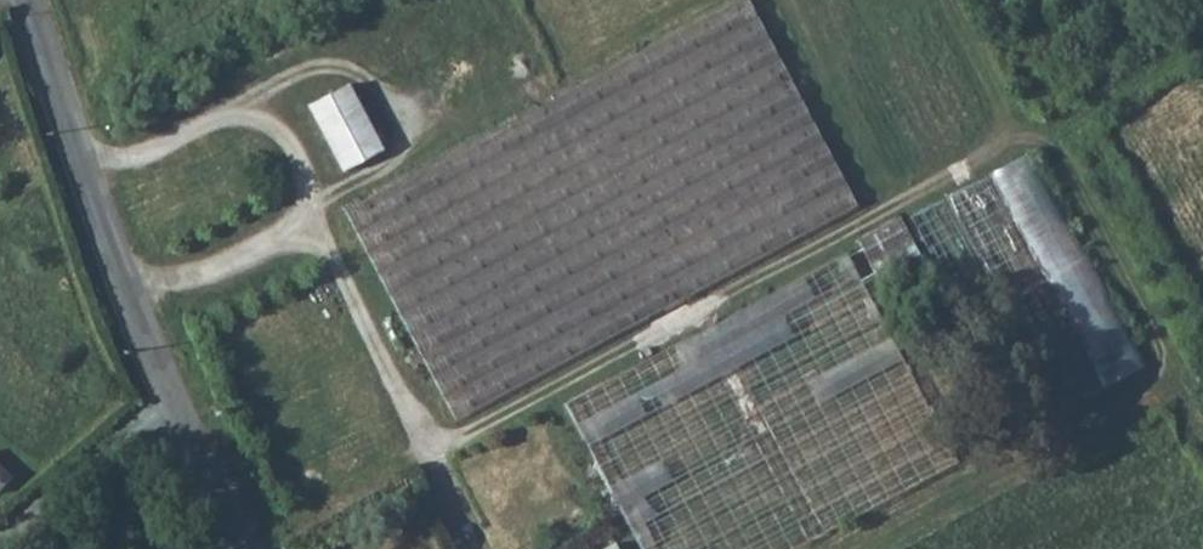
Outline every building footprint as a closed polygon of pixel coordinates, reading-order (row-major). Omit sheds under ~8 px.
[(339,207),(415,352),(450,422),(483,407),(599,345),(635,326),(856,209),(776,52),(749,0),(728,0),(519,110),(483,130),(399,173),(348,201),(339,207)] [(304,105),(338,170),(378,150),(343,85),(304,105)] [(1052,379),(1064,404),(1146,364),(1119,308),(1117,332),(1096,342),(1086,341),(1066,350),(1056,328),(1066,330),(1068,317),(1053,287),(1053,290),(1012,206),(1062,212),(1062,207),(1035,151),(934,200),(956,202),(1012,320),(1033,322),(1054,365),(1052,379)] [(903,217),(861,238),(873,262),(915,240),(903,217)] [(561,405),(636,548),(790,548),(952,464),(844,257),(561,405)] [(617,541),(602,548),(621,548),(617,541)]
